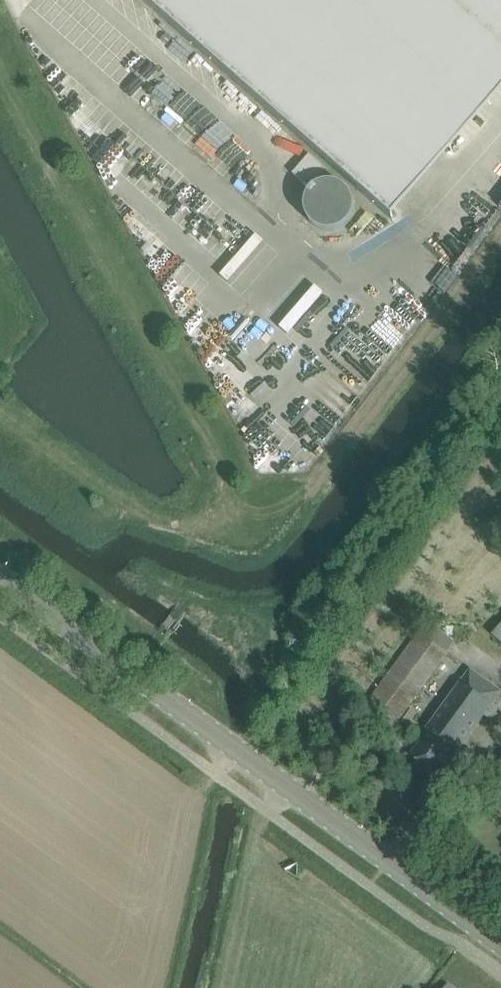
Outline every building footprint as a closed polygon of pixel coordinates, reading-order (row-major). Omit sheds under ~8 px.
[(294,133),(411,0),(143,0),(294,133)] [(325,165),(389,216),(460,129),(460,128),(462,116),(471,113),(473,104),(463,96),(461,90),(473,87),(462,84),(457,86),(454,99),(440,102),(438,104),(422,109),(424,116),(409,120),(405,103),(405,101),(394,115),(384,113),(382,106),(374,116),(358,112),(354,132),(350,137),(345,160),(344,159),(325,165)] [(309,189),(326,169),(310,154),(293,174),(309,189)] [(330,232),(334,231),(338,230),(342,228),(346,226),(349,223),(351,219),(353,215),(354,211),(354,207),(354,203),(353,199),(351,195),(349,191),(346,188),(342,186),(338,184),(334,183),(330,182),(325,183),(321,184),(317,186),(314,188),(311,191),(308,195),(307,198),(305,203),(305,207),(305,211),(307,215),(308,219),(311,223),(314,226),(317,228),(321,230),(325,231),(330,232)] [(261,319),(281,337),(318,297),(298,279),(261,319)] [(492,636),(500,645),(500,627),(494,634),(492,636)] [(372,699),(360,715),(389,736),(449,653),(419,632),(372,699)] [(457,752),(469,736),(500,692),(470,670),(426,730),(428,731),(410,756),(437,775),(455,751),(457,752)]
